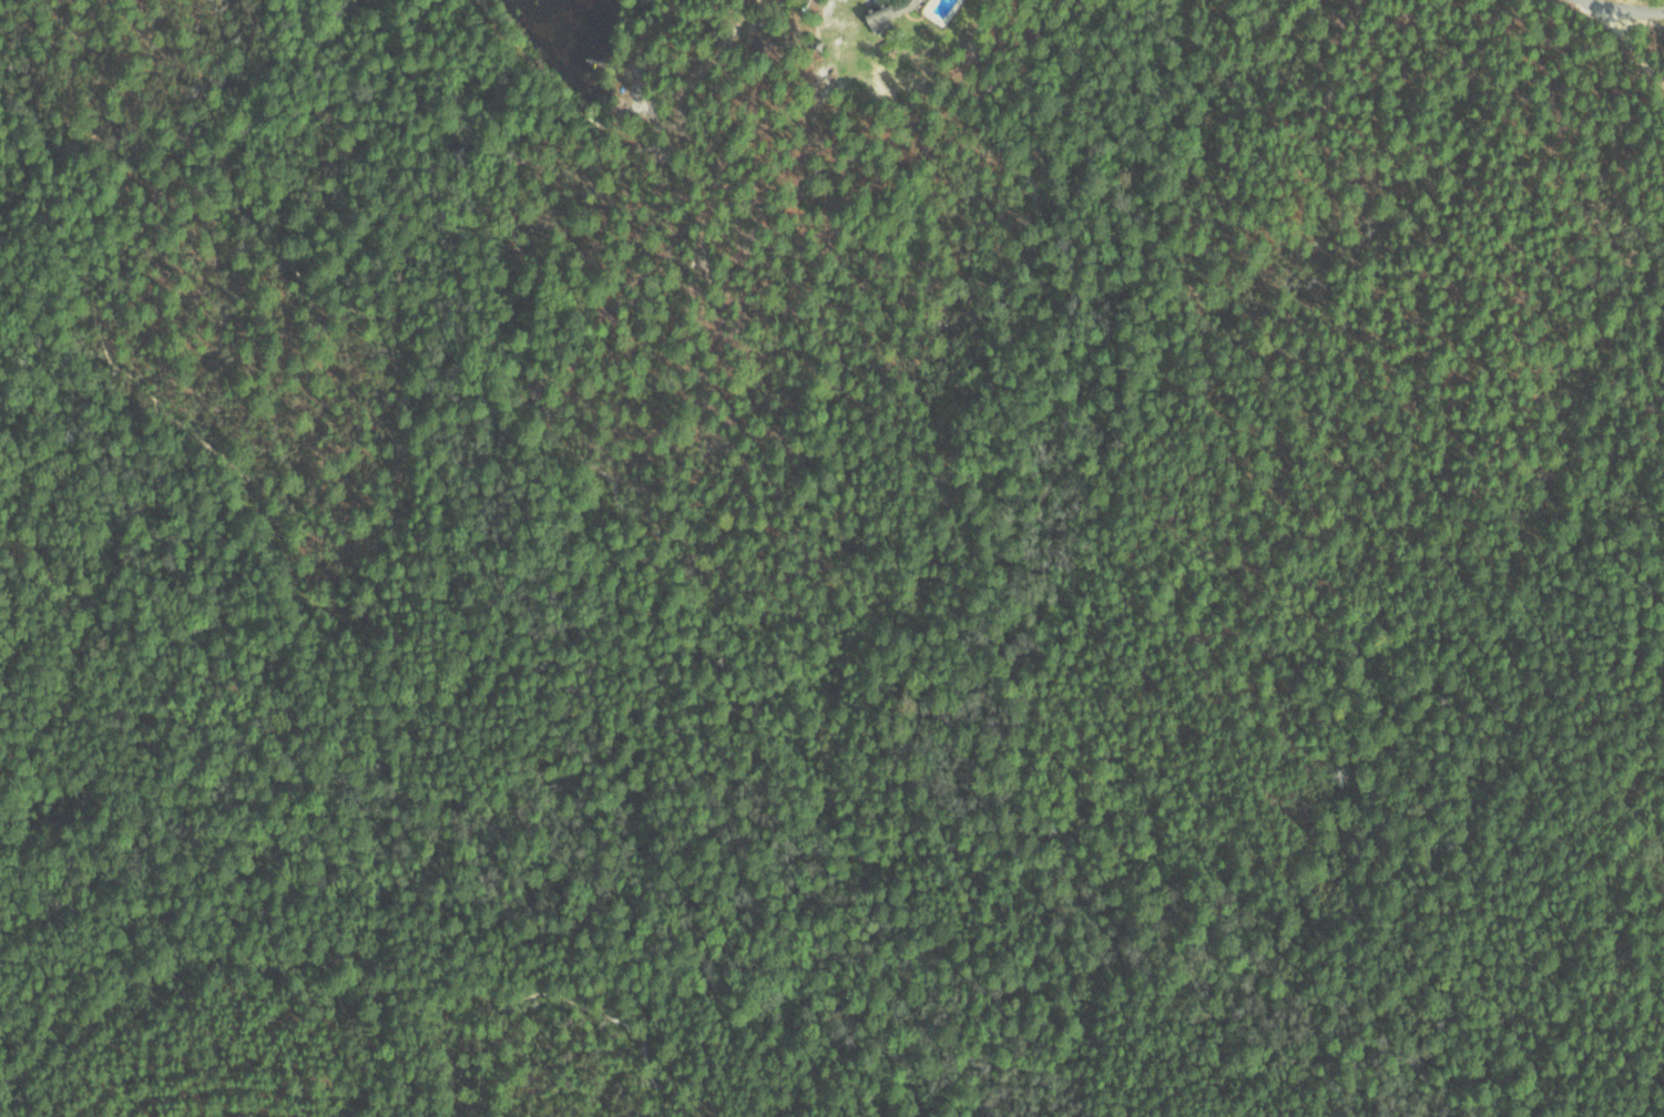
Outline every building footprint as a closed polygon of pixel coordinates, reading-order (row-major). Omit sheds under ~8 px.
[(897,1),(865,12),(863,14),(870,34),(893,26),(890,16),(915,7),(920,0),(898,0),(897,1)]
